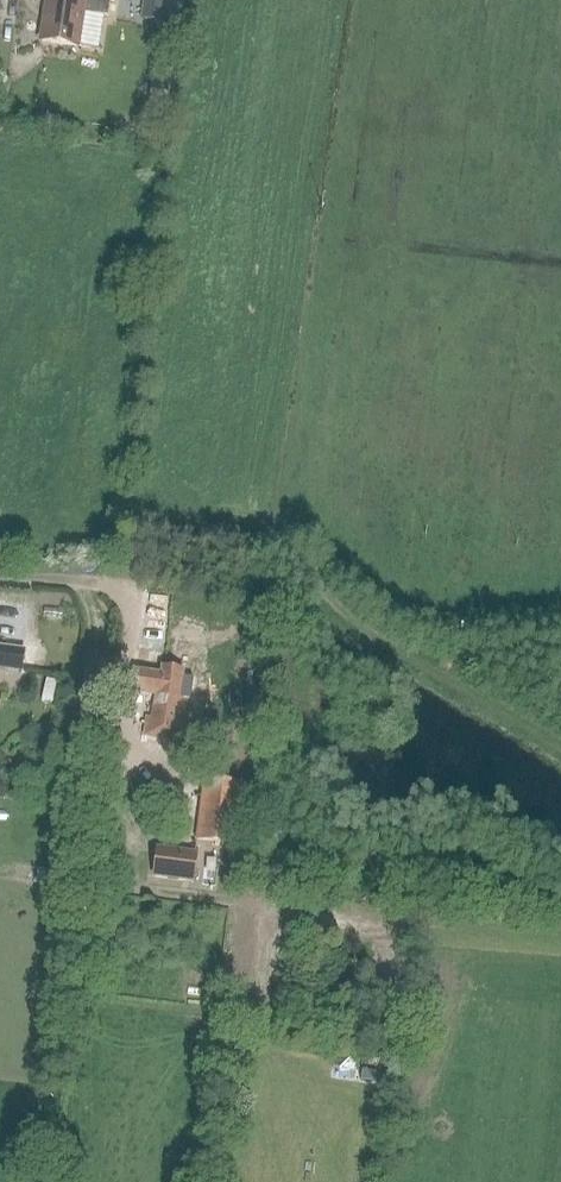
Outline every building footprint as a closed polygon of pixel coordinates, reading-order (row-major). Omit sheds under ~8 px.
[(76,46),(81,12),(107,16),(109,0),(47,0),(41,41),(76,46)] [(180,14),(182,0),(141,0),(138,19),(178,25),(180,14)] [(0,645),(0,669),(22,672),(25,649),(0,645)] [(190,701),(193,679),(182,678),(183,671),(162,668),(161,675),(135,672),(132,693),(149,696),(144,736),(181,741),(187,700),(190,701)] [(234,846),(242,783),(203,778),(195,841),(234,846)] [(192,883),(196,851),(155,846),(151,877),(192,883)]
